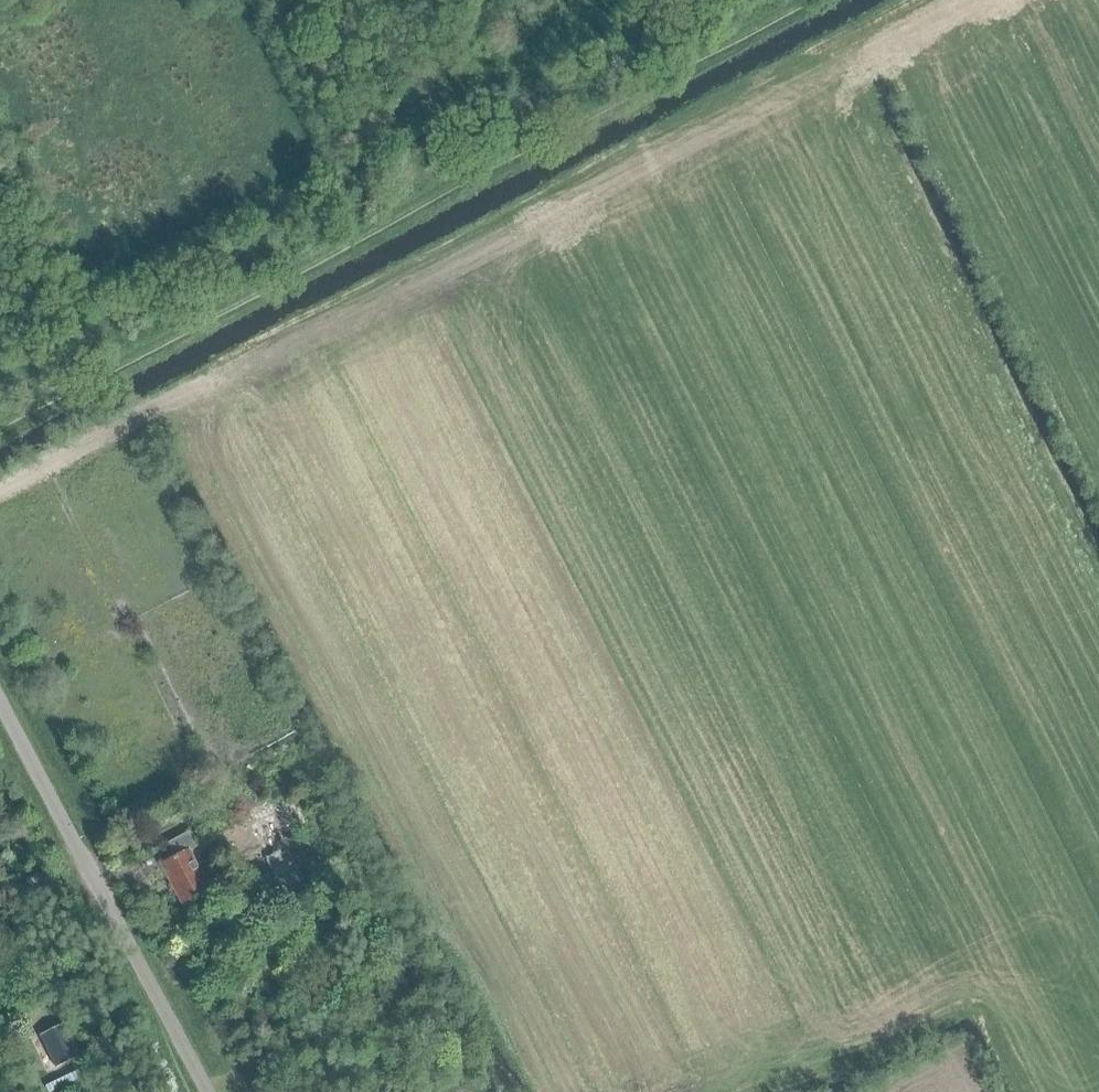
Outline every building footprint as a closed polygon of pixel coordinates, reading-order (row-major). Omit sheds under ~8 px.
[(322,869),(287,799),(247,819),(282,889),(322,869)] [(162,866),(183,907),(210,893),(188,850),(197,846),(190,832),(168,843),(176,859),(162,866)] [(80,1056),(65,1025),(39,1036),(54,1068),(80,1056)]
